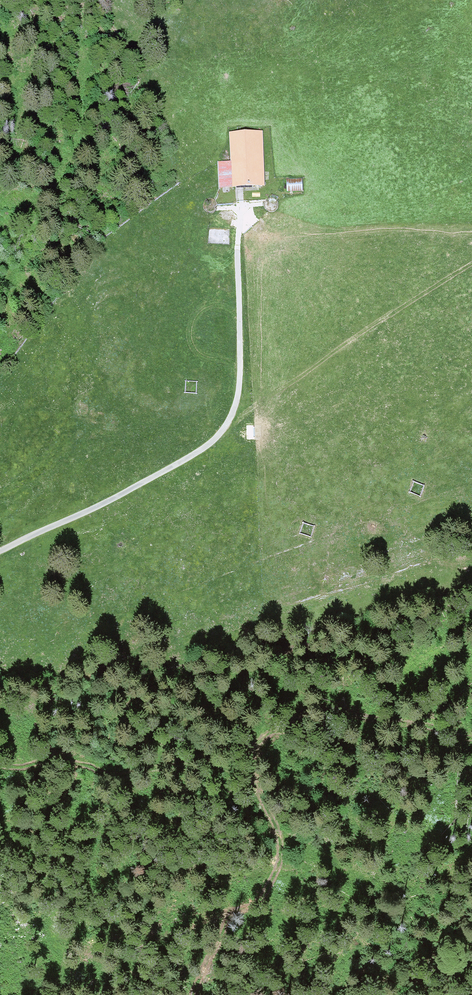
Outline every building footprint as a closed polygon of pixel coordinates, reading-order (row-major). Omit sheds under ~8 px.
[(264,185),(263,130),(230,131),(231,160),(232,186),(264,185)] [(218,187),(232,186),(231,160),(217,161),(218,187)] [(287,191),(303,191),(303,178),(286,179),(287,191)] [(304,521),(302,532),(313,535),(315,524),(304,521)]
